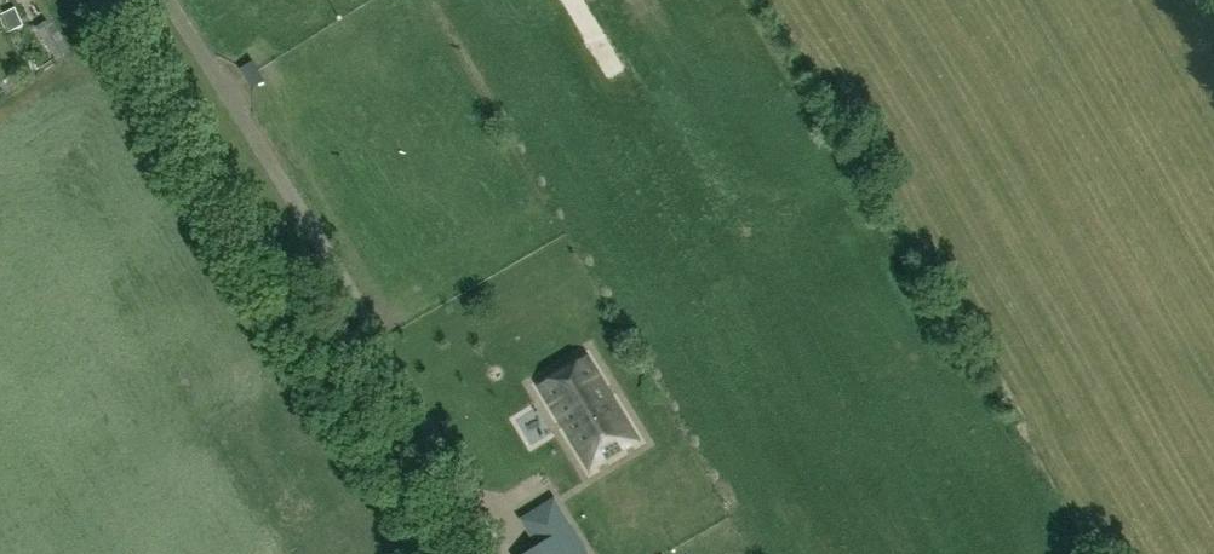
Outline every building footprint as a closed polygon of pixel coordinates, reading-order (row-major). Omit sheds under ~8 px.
[(8,31),(22,25),(14,8),(0,14),(8,31)] [(36,27),(56,61),(71,53),(51,18),(36,27)] [(586,359),(540,387),(561,421),(564,419),(567,424),(564,425),(580,451),(593,443),(596,449),(615,437),(612,431),(625,424),(609,396),(606,398),(601,391),(604,389),(586,359)] [(528,553),(577,553),(575,550),(580,546),(569,528),(528,553)]
